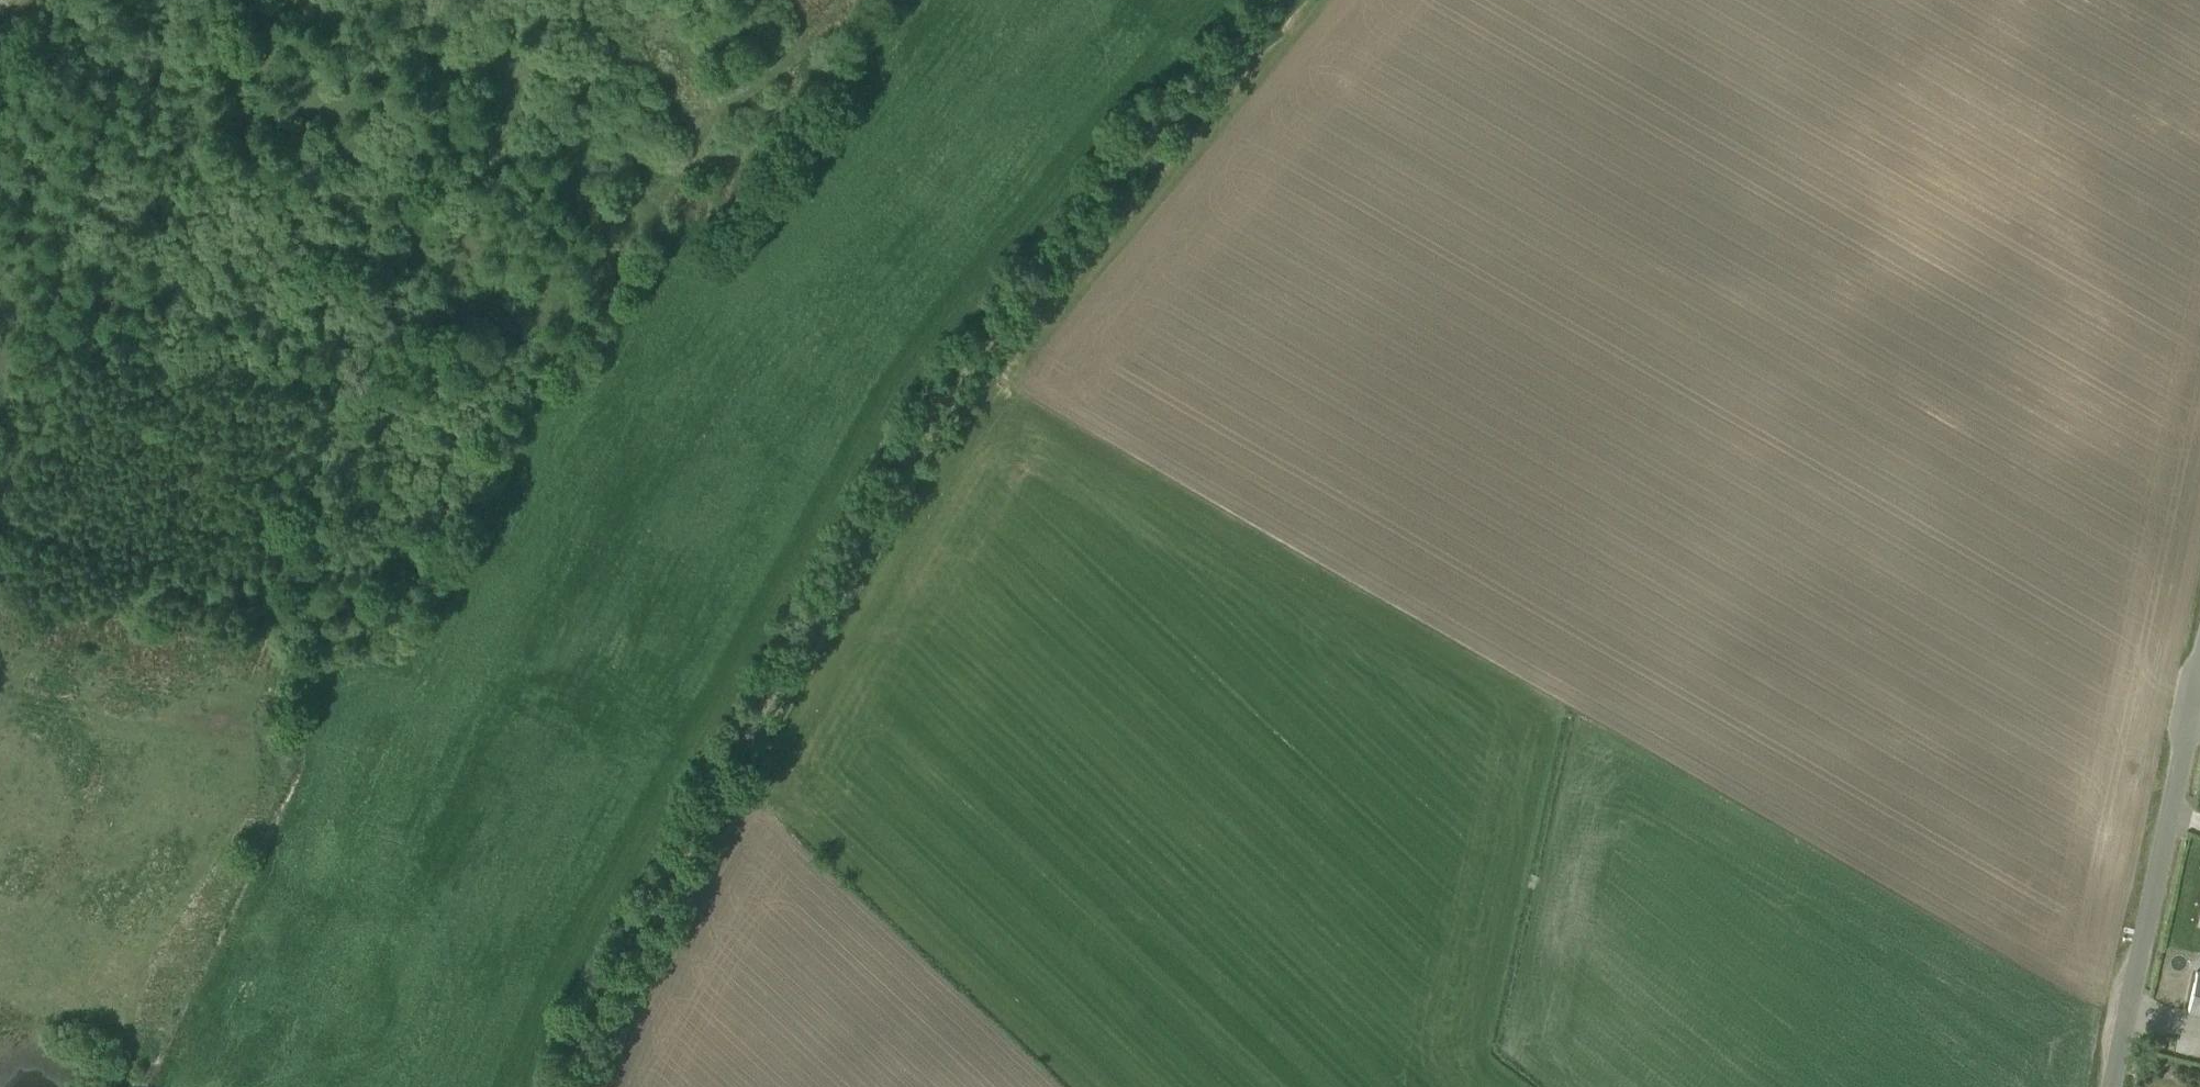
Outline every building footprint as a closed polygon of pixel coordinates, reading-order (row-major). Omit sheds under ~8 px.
[(2194,970),(2186,1010),(2199,1013),(2199,971),(2194,970)]
